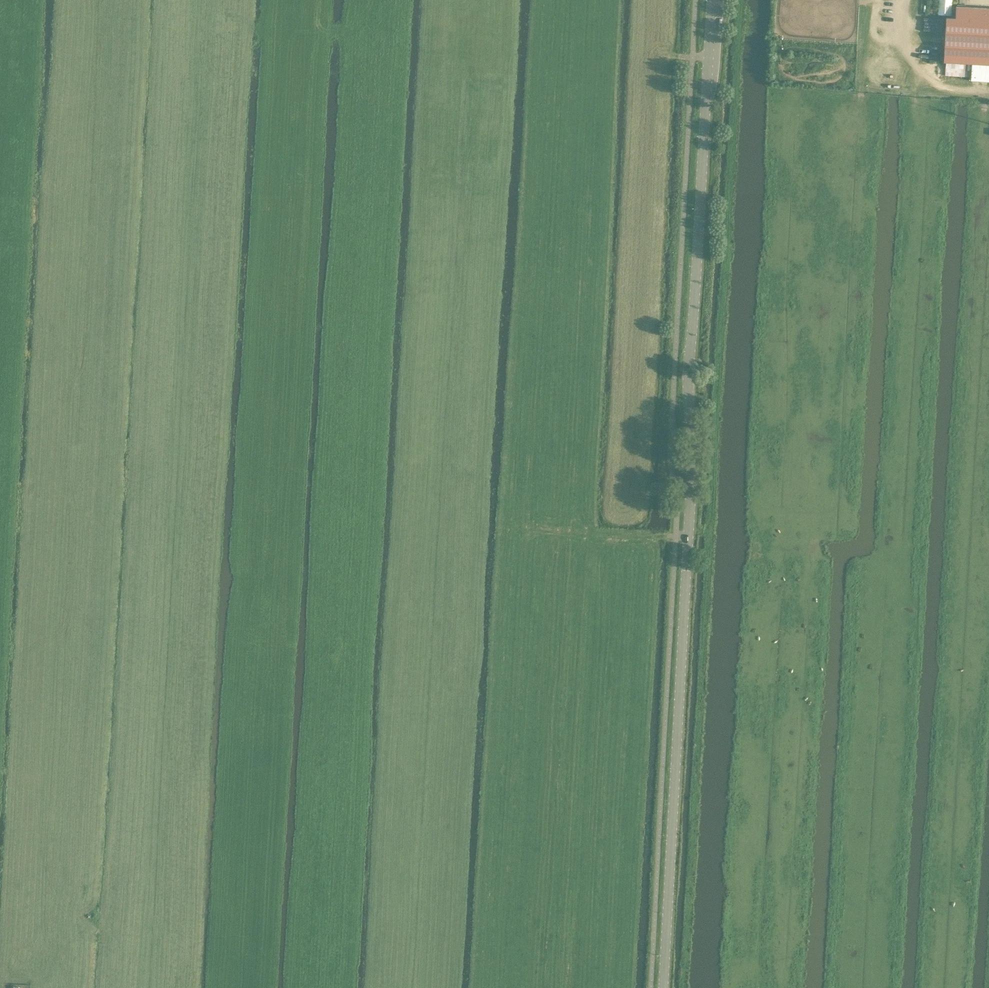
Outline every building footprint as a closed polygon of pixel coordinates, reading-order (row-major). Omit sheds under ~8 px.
[(946,64),(945,76),(971,78),(971,81),(988,82),(988,10),(951,7),(951,0),(939,0),(938,15),(950,16),(950,19),(946,19),(943,64),(946,64)]
